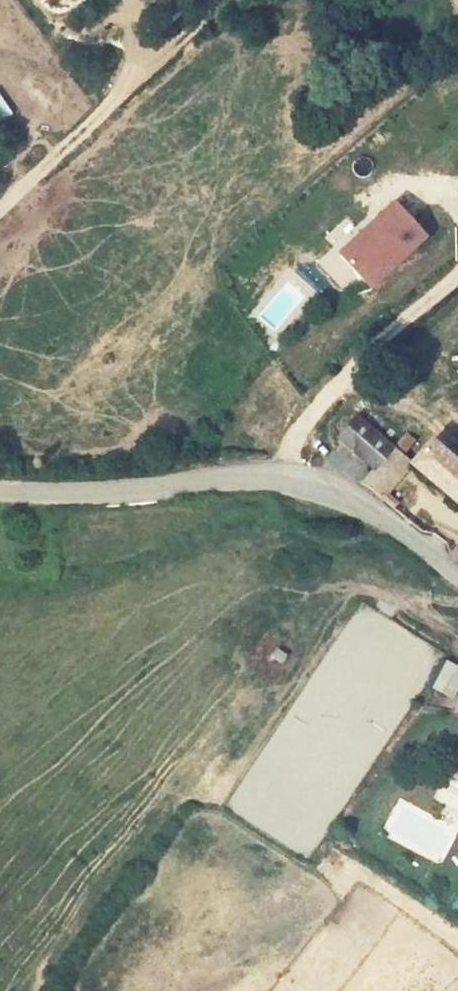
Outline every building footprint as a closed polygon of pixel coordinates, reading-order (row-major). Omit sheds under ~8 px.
[(338,255),(372,291),(429,239),(395,201),(338,255)] [(430,447),(422,440),(415,447),(377,415),(358,437),(396,467),(383,483),(400,497),(426,465),(419,459),(430,447)] [(443,444),(426,465),(457,490),(457,456),(443,444)] [(447,764),(457,770),(457,745),(447,764)]
